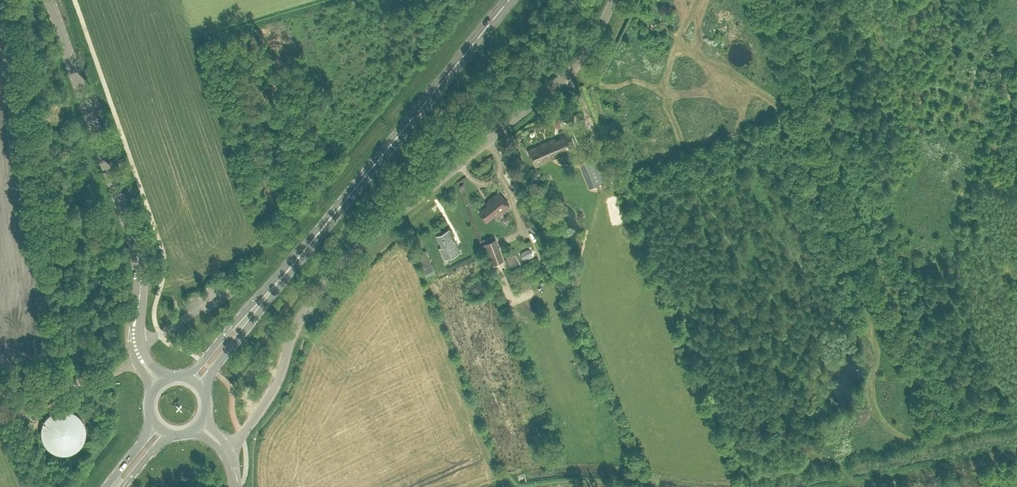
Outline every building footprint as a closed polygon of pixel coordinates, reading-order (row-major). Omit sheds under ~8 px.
[(37,119),(45,117),(43,111),(35,113),(37,119)] [(515,119),(517,126),(526,124),(524,117),(515,119)] [(545,161),(576,148),(569,132),(538,145),(538,146),(529,149),(536,165),(545,161)] [(602,182),(592,156),(579,161),(589,187),(602,182)] [(557,199),(552,188),(548,190),(553,200),(557,199)] [(497,216),(510,205),(499,192),(489,200),(491,202),(479,211),(487,220),(495,214),(497,216)] [(526,202),(517,206),(523,220),(532,216),(526,202)] [(445,259),(460,252),(455,240),(454,240),(449,229),(437,235),(442,246),(439,247),(445,259)] [(504,259),(496,238),(482,243),(490,264),(504,259)] [(526,266),(537,261),(528,245),(518,251),(526,266)] [(426,276),(435,272),(426,250),(417,253),(426,276)] [(40,430),(40,432),(40,434),(40,436),(41,438),(42,441),(42,443),(44,445),(45,446),(46,448),(48,449),(50,451),(52,452),(54,453),(56,454),(58,454),(60,454),(63,455),(65,454),(67,454),(69,454),(71,453),(73,452),(75,451),(77,449),(79,448),(80,446),(81,444),(83,443),(84,441),(84,438),(85,436),(85,434),(85,432),(85,430),(85,427),(84,425),(84,423),(83,421),(81,419),(80,417),(79,416),(77,414),(75,413),(73,412),(71,411),(69,410),(67,410),(65,409),(63,409),(60,409),(58,410),(56,410),(54,411),(52,412),(50,413),(48,414),(46,416),(45,417),(44,419),(42,421),(42,423),(41,425),(40,427),(40,430)]
